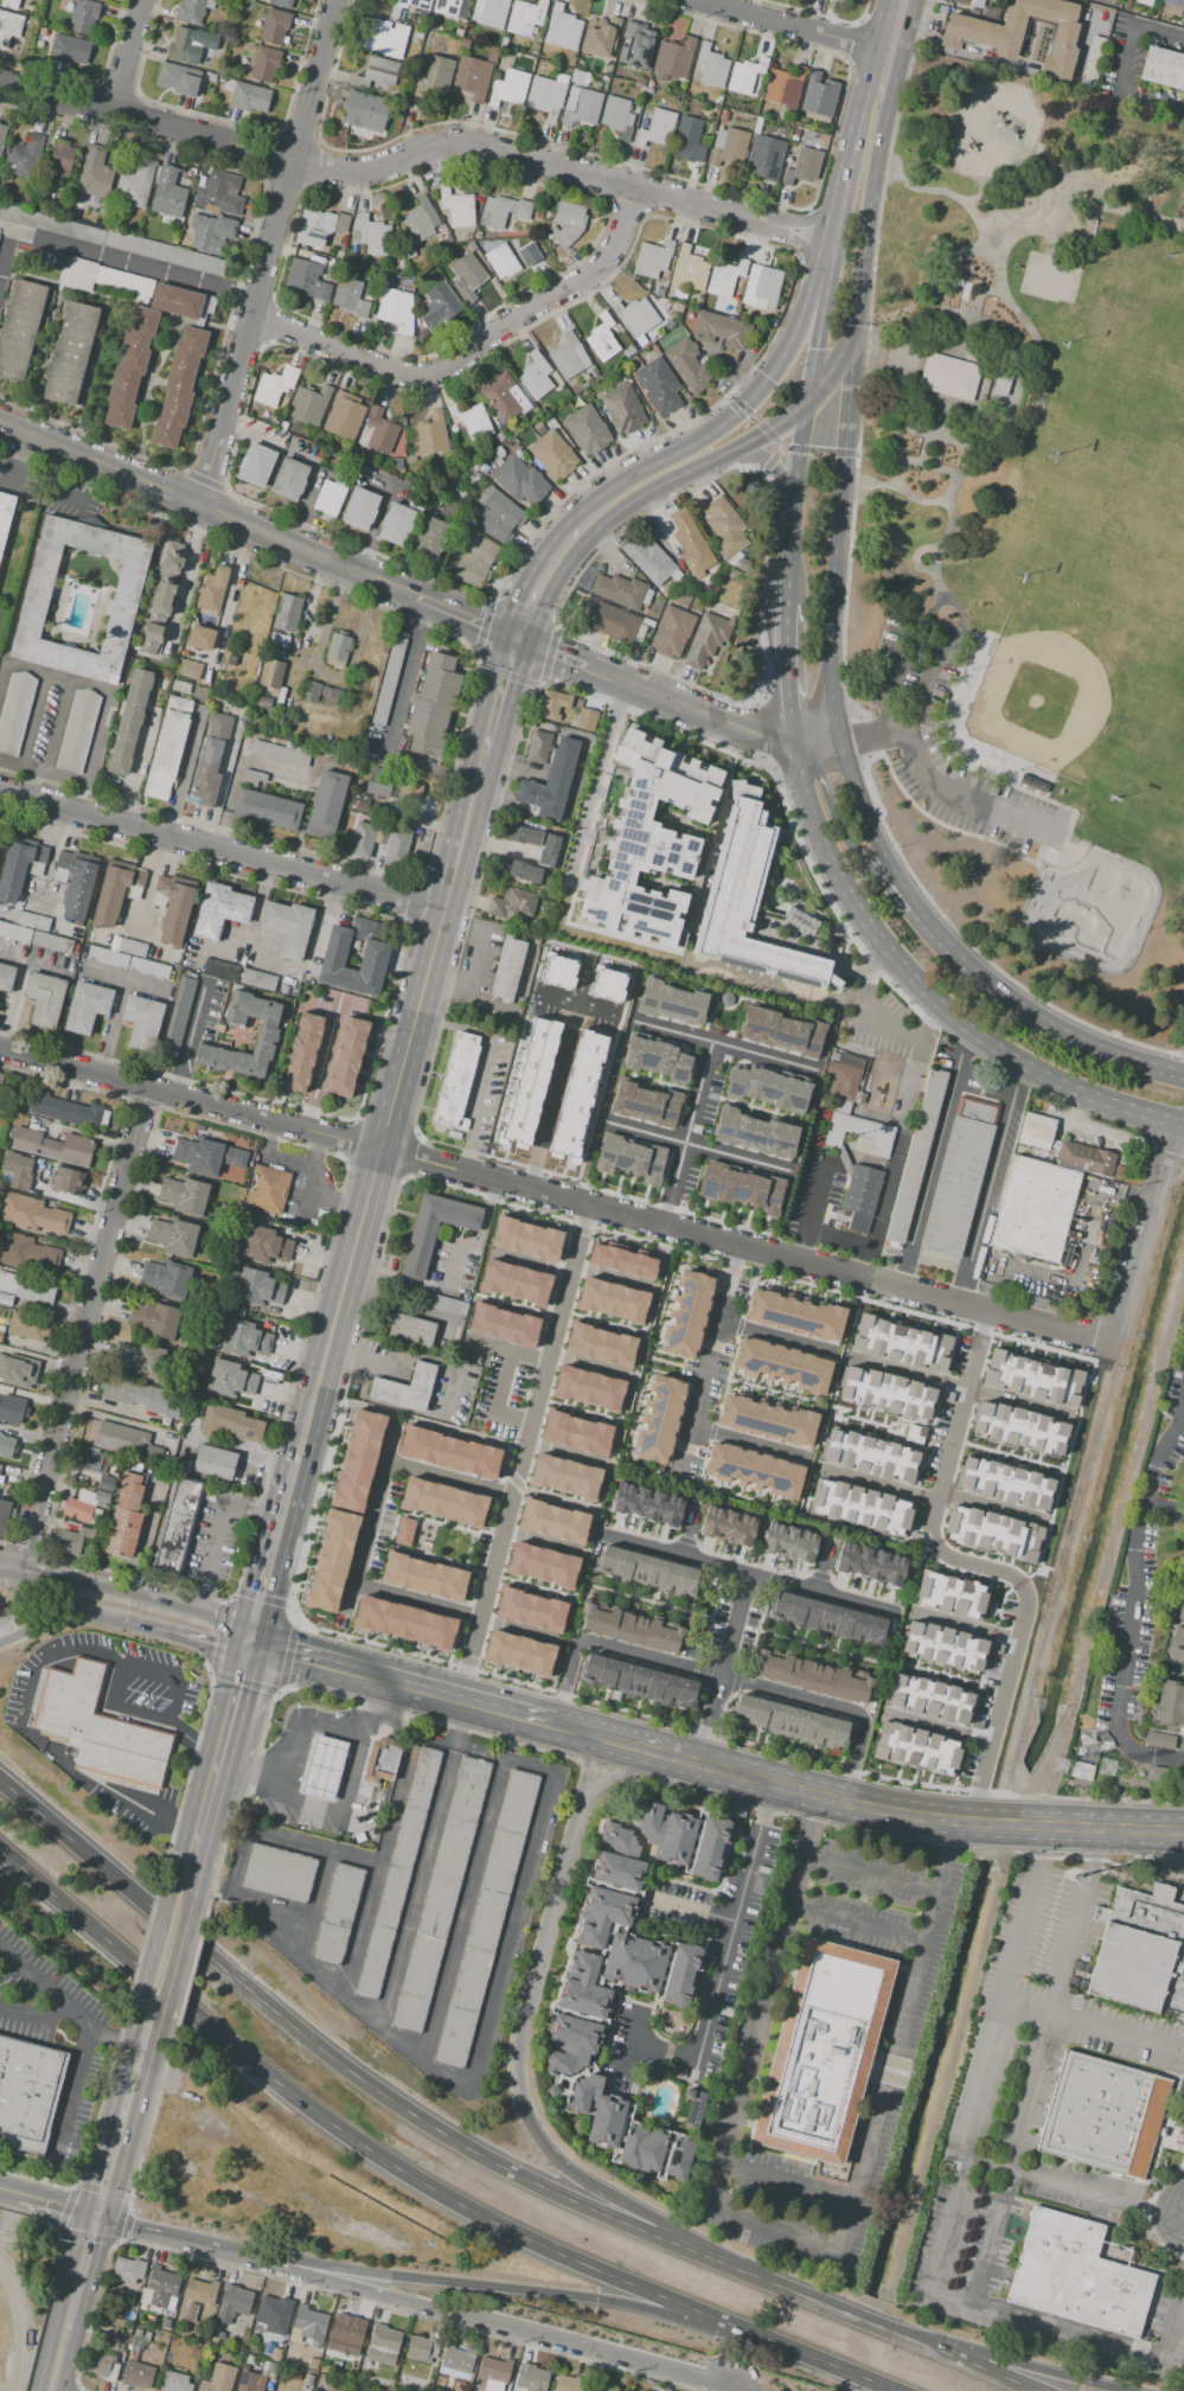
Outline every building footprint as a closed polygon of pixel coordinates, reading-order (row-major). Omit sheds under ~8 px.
[(15,11),(0,6),(0,2),(1,0),(19,0),(15,11)] [(68,30),(75,0),(86,0),(101,4),(92,36),(68,30)] [(181,4),(182,0),(206,0),(199,27),(173,20),(178,4),(181,4)] [(269,4),(270,0),(292,0),(289,9),(269,4)] [(396,6),(408,9),(408,5),(429,11),(432,0),(397,0),(396,6)] [(431,12),(437,13),(463,20),(469,0),(435,0),(431,12)] [(484,1),(479,25),(503,30),(509,0),(476,0),(484,1)] [(505,31),(530,38),(533,23),(540,25),(546,0),(537,0),(536,6),(513,0),(505,31)] [(1013,7),(1015,0),(1059,0),(1077,5),(1073,21),(1079,23),(1073,46),(1077,47),(1068,83),(1038,75),(1044,52),(1048,53),(1056,23),(1029,15),(1017,59),(991,52),(993,47),(961,38),(958,49),(940,44),(948,12),(1001,27),(1007,6),(1013,7)] [(952,1),(952,0),(986,0),(984,9),(952,1)] [(1161,2),(1162,0),(1183,0),(1183,11),(1180,11),(1180,7),(1161,2)] [(555,1),(550,18),(557,19),(551,44),(575,50),(582,21),(559,15),(563,4),(555,1)] [(258,40),(268,7),(292,13),(287,31),(284,30),(280,45),(258,40)] [(6,51),(0,49),(0,10),(23,17),(18,36),(11,34),(6,51)] [(441,32),(427,28),(431,12),(437,13),(435,25),(442,27),(441,32)] [(367,15),(409,26),(399,59),(359,49),(367,15)] [(587,27),(581,52),(612,59),(620,18),(612,15),(609,25),(600,24),(599,31),(587,27)] [(636,25),(644,26),(644,30),(655,32),(647,70),(617,63),(622,44),(628,46),(632,32),(635,33),(636,25)] [(197,32),(190,64),(165,58),(169,40),(171,41),(175,26),(197,32)] [(90,43),(84,65),(69,60),(68,63),(49,58),(55,34),(90,43)] [(505,50),(499,49),(503,34),(508,36),(505,50)] [(660,40),(652,72),(685,81),(696,38),(684,36),(681,45),(660,40)] [(469,39),(467,47),(460,46),(462,38),(469,39)] [(702,40),(710,43),(708,53),(730,59),(723,89),(698,83),(704,59),(697,57),(702,40)] [(248,77),(256,44),(282,51),(279,63),(276,62),(271,83),(248,77)] [(489,46),(499,49),(495,62),(486,59),(489,46)] [(1138,79),(1183,91),(1183,56),(1146,46),(1138,79)] [(353,76),(351,84),(391,95),(399,63),(367,55),(361,78),(353,76)] [(417,72),(411,97),(424,101),(427,88),(446,92),(454,62),(431,56),(425,75),(417,72)] [(460,56),(493,64),(482,106),(469,102),(472,94),(452,88),(460,56)] [(732,62),(725,89),(756,97),(767,58),(759,56),(755,68),(732,62)] [(575,57),(583,59),(581,69),(572,68),(575,57)] [(162,62),(201,71),(194,98),(172,92),(173,89),(156,84),(162,62)] [(770,69),(762,100),(787,106),(788,97),(798,100),(805,68),(795,65),(793,75),(770,69)] [(572,69),(590,73),(588,85),(582,84),(581,88),(569,84),(572,69)] [(811,69),(800,110),(831,119),(840,83),(821,78),(823,72),(811,69)] [(493,79),(491,89),(492,90),(487,106),(497,108),(499,100),(520,106),(529,76),(505,70),(503,82),(493,79)] [(209,72),(217,75),(215,82),(206,79),(209,72)] [(533,76),(553,81),(556,72),(569,76),(556,124),(545,122),(548,111),(525,106),(533,76)] [(223,89),(225,79),(233,82),(231,91),(223,89)] [(235,81),(271,90),(262,128),(225,119),(235,81)] [(570,85),(561,126),(571,128),(572,121),(595,126),(603,94),(570,85)] [(350,91),(347,101),(354,102),(348,127),(382,134),(388,109),(363,103),(365,95),(350,91)] [(607,95),(600,123),(608,126),(607,129),(622,133),(625,126),(633,127),(636,115),(627,113),(629,101),(607,95)] [(653,108),(677,114),(668,147),(644,140),(642,148),(633,146),(638,129),(647,130),(653,108)] [(727,121),(719,120),(722,110),(729,113),(727,121)] [(680,116),(703,121),(698,143),(705,146),(700,164),(671,156),(680,116)] [(753,133),(755,123),(762,126),(760,134),(753,133)] [(718,129),(708,165),(718,168),(721,160),(741,166),(749,133),(727,127),(725,132),(718,129)] [(782,134),(783,127),(791,128),(788,135),(782,134)] [(44,136),(38,159),(37,158),(32,178),(11,173),(13,166),(5,164),(9,142),(25,147),(28,132),(44,136)] [(754,134),(787,143),(776,183),(751,175),(754,166),(745,164),(754,134)] [(804,143),(806,136),(812,139),(809,145),(804,143)] [(69,178),(53,173),(55,170),(49,168),(56,139),(70,142),(69,147),(76,148),(69,178)] [(115,167),(107,199),(76,191),(88,143),(105,148),(102,164),(115,167)] [(800,146),(824,153),(815,181),(793,175),(789,187),(781,185),(786,168),(793,171),(800,146)] [(156,161),(146,206),(113,198),(120,171),(132,173),(136,156),(156,161)] [(180,218),(149,210),(161,164),(178,168),(173,185),(188,188),(180,218)] [(210,168),(241,177),(237,192),(228,190),(228,193),(244,198),(239,217),(218,211),(219,209),(205,204),(204,209),(193,206),(198,186),(205,188),(210,168)] [(439,186),(440,209),(449,209),(450,226),(474,226),(473,193),(449,194),(448,186),(439,186)] [(399,219),(414,247),(444,230),(425,192),(415,197),(420,205),(407,212),(408,215),(399,219)] [(485,197),(479,224),(504,230),(507,215),(530,220),(533,204),(494,193),(493,198),(485,197)] [(546,231),(563,250),(582,231),(587,215),(584,213),(585,206),(558,199),(551,223),(562,225),(558,231),(552,225),(546,231)] [(223,277),(0,218),(0,202),(226,261),(223,277)] [(303,210),(295,243),(326,251),(328,243),(338,245),(341,234),(346,235),(351,216),(335,212),(334,215),(324,212),(324,215),(303,210)] [(540,220),(535,219),(537,210),(543,212),(540,220)] [(237,222),(232,239),(216,235),(215,241),(224,243),(220,256),(190,249),(194,228),(188,226),(192,212),(216,219),(217,217),(237,222)] [(354,218),(358,218),(358,212),(367,212),(367,222),(391,222),(391,255),(366,255),(366,241),(352,241),(352,229),(354,218)] [(466,244),(473,239),(478,248),(471,252),(466,244)] [(665,239),(674,241),(666,273),(657,270),(655,277),(633,273),(640,242),(663,248),(665,239)] [(681,241),(670,282),(703,290),(711,260),(691,254),(693,244),(681,241)] [(484,255),(499,280),(525,263),(527,268),(543,258),(532,242),(517,251),(520,256),(516,260),(505,242),(484,255)] [(405,252),(414,249),(416,256),(408,260),(405,252)] [(468,250),(488,276),(471,289),(476,298),(467,305),(449,281),(457,276),(449,266),(468,250)] [(70,256),(96,263),(96,264),(91,282),(89,292),(63,285),(70,256)] [(292,257),(322,266),(320,275),(316,275),(315,281),(332,285),(327,301),(283,289),(292,257)] [(713,263),(706,293),(730,299),(736,275),(744,277),(748,261),(738,258),(736,267),(722,263),(722,266),(713,263)] [(96,264),(91,282),(149,296),(154,280),(96,264)] [(750,264),(782,271),(773,312),(744,305),(747,293),(744,293),(750,264)] [(338,276),(332,303),(339,306),(338,311),(367,317),(370,302),(358,300),(361,282),(338,276)] [(393,277),(391,287),(385,286),(386,276),(393,277)] [(20,383),(0,378),(0,331),(14,279),(46,287),(20,383)] [(443,281),(462,307),(421,339),(416,332),(415,317),(422,312),(415,302),(443,281)] [(155,282),(203,294),(197,320),(148,307),(155,282)] [(384,287),(408,294),(401,318),(412,320),(412,333),(411,337),(396,333),(398,325),(375,319),(384,287)] [(674,299),(677,290),(691,295),(687,303),(674,299)] [(609,307),(634,340),(660,321),(660,320),(642,298),(636,302),(635,301),(634,300),(623,308),(621,306),(622,305),(619,300),(609,307)] [(66,300),(98,308),(73,407),(40,397),(66,300)] [(697,300),(705,300),(705,308),(697,307),(697,300)] [(673,311),(674,303),(683,305),(681,313),(673,311)] [(133,305),(159,311),(152,338),(148,337),(145,350),(148,351),(141,375),(139,375),(132,403),(134,403),(127,429),(102,423),(108,401),(105,399),(114,365),(117,365),(122,346),(119,346),(124,326),(127,327),(133,305)] [(604,309),(614,324),(608,328),(621,349),(601,363),(584,339),(591,334),(589,332),(601,324),(596,315),(604,309)] [(698,311),(750,321),(744,351),(724,346),(725,339),(713,337),(712,344),(692,339),(698,311)] [(776,320),(774,327),(768,326),(770,318),(776,320)] [(667,330),(664,324),(671,319),(674,325),(667,330)] [(188,391),(191,392),(181,428),(179,427),(173,448),(148,442),(155,417),(158,417),(165,389),(162,389),(175,339),(178,339),(181,325),(207,332),(201,357),(198,357),(188,391)] [(570,330),(578,344),(571,347),(584,369),(564,381),(548,353),(568,343),(562,333),(570,330)] [(692,396),(663,351),(686,334),(698,352),(692,356),(698,365),(704,362),(713,377),(706,382),(708,384),(692,396)] [(640,347),(636,341),(644,335),(648,340),(640,347)] [(654,341),(660,338),(664,343),(658,346),(654,341)] [(626,358),(622,353),(633,346),(635,351),(626,358)] [(535,349),(551,371),(544,376),(552,386),(533,401),(517,379),(524,375),(521,370),(533,360),(527,353),(535,349)] [(927,352),(980,366),(972,401),(919,386),(927,352)] [(659,356),(680,388),(673,392),(681,404),(666,415),(665,413),(659,417),(644,394),(646,391),(633,372),(659,356)] [(284,364),(300,370),(292,390),(287,389),(286,394),(281,392),(275,408),(252,399),(262,372),(269,375),(270,372),(280,376),(284,364)] [(504,371),(529,403),(503,423),(478,392),(504,371)] [(997,372),(1012,376),(1006,396),(991,392),(997,372)] [(599,396),(629,382),(648,421),(641,424),(642,427),(625,434),(623,431),(617,435),(599,396)] [(572,395),(569,389),(577,383),(581,389),(572,395)] [(321,384),(332,389),(316,426),(286,414),(297,386),(316,395),(321,384)] [(337,389),(331,405),(332,405),(322,429),(351,441),(365,408),(358,404),(360,399),(337,389)] [(447,408),(454,423),(461,420),(471,442),(494,433),(481,402),(461,411),(457,403),(447,408)] [(562,418),(591,402),(613,440),(607,443),(608,446),(591,455),(590,452),(583,455),(562,418)] [(372,404),(364,426),(372,428),(365,447),(389,455),(399,427),(378,418),(383,409),(372,404)] [(538,409),(544,405),(548,411),(543,415),(538,409)] [(427,411),(441,409),(448,449),(416,455),(410,426),(429,422),(427,411)] [(288,423),(284,430),(279,428),(282,421),(288,423)] [(537,431),(533,427),(539,422),(543,427),(537,431)] [(525,449),(551,428),(578,462),(572,466),(575,468),(559,480),(557,478),(552,482),(525,449)] [(495,435),(501,431),(506,437),(499,441),(495,435)] [(250,442),(277,453),(262,488),(236,478),(250,442)] [(492,450),(498,446),(504,455),(498,460),(492,450)] [(491,475),(525,509),(532,500),(536,504),(551,488),(530,467),(527,469),(512,454),(491,475)] [(283,456),(309,468),(295,503),(268,491),(283,456)] [(324,479),(345,488),(332,522),(319,517),(321,512),(312,509),(324,479)] [(452,491),(462,485),(468,497),(457,501),(452,491)] [(488,485),(520,509),(518,512),(525,517),(518,526),(514,524),(508,532),(513,536),(504,548),(473,524),(480,507),(476,503),(488,485)] [(354,486),(380,497),(365,532),(339,522),(354,486)] [(17,498),(0,559),(0,493),(17,498)] [(721,493),(749,531),(743,536),(750,544),(724,563),(710,543),(717,537),(705,522),(712,517),(704,505),(721,493)] [(391,501),(417,512),(403,548),(376,537),(380,526),(378,526),(383,514),(385,514),(391,501)] [(668,517),(677,530),(673,533),(684,552),(680,555),(692,576),(717,562),(685,507),(668,517)] [(45,513),(153,542),(115,684),(8,657),(45,513)] [(424,514),(450,525),(435,563),(409,552),(424,514)] [(473,532),(503,550),(495,560),(488,574),(487,583),(482,582),(480,589),(450,577),(462,549),(473,532)] [(621,549),(657,587),(668,576),(673,582),(683,574),(652,541),(646,546),(636,535),(621,549)] [(164,554),(183,558),(179,575),(159,570),(164,554)] [(741,557),(750,561),(747,573),(737,569),(741,557)] [(216,564),(229,568),(217,613),(196,607),(205,571),(213,574),(216,564)] [(590,594),(638,612),(648,586),(629,578),(628,581),(612,575),(610,580),(597,574),(590,594)] [(158,582),(175,586),(167,616),(149,612),(158,582)] [(665,599),(660,594),(666,588),(671,594),(665,599)] [(281,594),(302,599),(295,633),(274,627),(281,594)] [(585,597),(641,618),(629,648),(614,644),(617,635),(577,620),(585,597)] [(666,603),(696,616),(678,660),(647,647),(666,603)] [(703,612),(734,624),(724,646),(718,644),(712,660),(706,658),(700,671),(681,663),(703,612)] [(145,622),(164,627),(160,644),(141,639),(145,622)] [(193,625),(215,631),(209,652),(187,646),(193,625)] [(271,632),(289,637),(287,650),(268,645),(271,632)] [(333,633),(352,639),(345,664),(326,658),(333,633)] [(392,637),(407,640),(384,725),(370,721),(392,637)] [(430,652),(456,658),(453,672),(462,675),(453,711),(449,710),(442,737),(446,739),(440,759),(408,750),(412,735),(405,733),(415,697),(418,698),(430,652)] [(179,658),(203,663),(198,680),(174,676),(179,658)] [(265,658),(286,664),(280,689),(260,684),(265,658)] [(107,771),(127,776),(154,673),(135,667),(107,771)] [(4,750),(0,750),(0,716),(12,672),(25,671),(37,678),(15,757),(4,750)] [(173,679),(192,684),(188,697),(169,692),(173,679)] [(306,680),(321,685),(316,703),(301,698),(306,680)] [(338,702),(341,691),(321,686),(318,697),(338,702)] [(76,690),(89,690),(101,696),(79,775),(68,768),(55,768),(76,690)] [(543,690),(572,697),(570,709),(558,707),(556,721),(538,717),(543,690)] [(254,707),(257,693),(271,698),(268,710),(254,707)] [(168,696),(193,702),(167,804),(141,797),(168,696)] [(580,708),(575,728),(594,733),(599,712),(580,708)] [(210,712),(233,718),(228,744),(223,743),(216,774),(220,775),(212,808),(198,806),(200,798),(192,795),(210,723),(207,722),(210,712)] [(284,721),(281,734),(270,731),(274,718),(284,721)] [(615,744),(612,761),(581,878),(577,889),(583,891),(576,915),(584,918),(583,920),(594,923),(594,921),(603,923),(601,931),(613,933),(614,928),(620,931),(619,935),(629,938),(631,931),(638,932),(636,939),(646,941),(647,935),(657,938),(654,945),(672,950),(672,946),(681,948),(722,794),(717,792),(718,789),(716,788),(723,772),(706,765),(703,772),(695,767),(697,761),(689,757),(686,763),(679,761),(681,754),(672,750),(671,753),(670,752),(668,753),(657,747),(663,735),(627,721),(617,746),(615,744)] [(531,729),(550,734),(543,763),(524,759),(531,729)] [(552,748),(555,749),(558,736),(578,741),(557,821),(535,816),(537,806),(512,799),(518,779),(543,785),(552,748)] [(252,740),(309,754),(307,767),(249,752),(252,740)] [(245,769),(267,775),(264,782),(257,781),(256,788),(242,784),(245,769)] [(321,771),(347,776),(334,832),(307,826),(321,771)] [(370,773),(393,779),(389,798),(365,792),(370,773)] [(732,798),(731,804),(729,804),(690,953),(695,954),(696,952),(717,958),(716,960),(817,986),(817,984),(823,986),(825,980),(836,989),(840,983),(827,973),(830,964),(831,961),(824,959),(830,939),(809,934),(817,921),(788,904),(782,915),(754,908),(775,827),(769,825),(769,829),(760,826),(764,811),(757,810),(759,801),(756,801),(760,788),(743,784),(742,779),(729,780),(729,799),(732,798)] [(239,787),(302,804),(296,829),(232,813),(239,787)] [(369,801),(365,813),(348,808),(352,798),(369,801)] [(357,820),(411,836),(403,868),(382,862),(384,855),(369,851),(366,859),(347,854),(357,820)] [(510,824),(540,831),(537,846),(523,842),(523,844),(506,839),(510,824)] [(545,832),(559,837),(551,869),(543,867),(543,865),(535,864),(539,848),(540,848),(545,832)] [(37,843),(36,848),(8,842),(0,878),(0,900),(17,903),(26,863),(32,864),(33,859),(44,862),(49,846),(37,843)] [(98,857),(83,921),(62,916),(72,876),(66,874),(68,869),(55,867),(58,851),(71,854),(72,851),(98,857)] [(108,859),(92,922),(114,928),(123,887),(129,889),(130,884),(143,887),(147,871),(134,868),(134,865),(108,859)] [(511,859),(526,863),(526,865),(542,869),(538,883),(505,876),(507,867),(508,868),(511,859)] [(197,882),(181,946),(160,941),(171,901),(165,899),(166,894),(153,891),(156,876),(169,878),(171,876),(197,882)] [(206,881),(229,887),(229,890),(254,897),(247,925),(223,919),(217,941),(192,934),(206,881)] [(507,887),(508,887),(537,894),(531,916),(505,909),(503,918),(484,913),(488,896),(501,899),(504,887),(507,887)] [(314,908),(290,903),(289,907),(264,901),(257,928),(282,934),(276,957),(301,963),(314,908)] [(15,909),(51,919),(47,932),(12,922),(15,909)] [(331,925),(318,982),(378,996),(390,946),(384,945),(388,925),(354,918),(351,929),(331,925)] [(27,942),(0,936),(0,921),(31,929),(27,942)] [(33,931),(73,941),(70,954),(30,944),(33,931)] [(504,933),(511,935),(510,939),(525,942),(510,1005),(498,1002),(499,997),(494,996),(493,999),(487,997),(504,933)] [(120,938),(147,945),(145,958),(117,951),(120,938)] [(90,945),(129,955),(126,968),(87,959),(90,945)] [(578,960),(570,991),(537,982),(545,951),(578,960)] [(130,957),(171,966),(167,980),(128,970),(130,957)] [(205,958),(239,967),(236,980),(201,972),(205,958)] [(8,992),(0,991),(0,963),(15,967),(8,992)] [(628,973),(620,1004),(585,995),(594,964),(628,973)] [(243,968),(276,977),(273,991),(239,982),(243,968)] [(28,972),(66,982),(55,1030),(28,1023),(34,1000),(23,997),(28,972)] [(161,1047),(178,1051),(195,979),(178,975),(161,1047)] [(646,976),(660,979),(659,983),(668,985),(667,987),(691,993),(691,990),(710,996),(708,1009),(705,1008),(700,1025),(655,1014),(654,1017),(636,1012),(644,986),(642,986),(646,976)] [(76,980),(115,991),(108,1016),(94,1012),(88,1035),(64,1029),(76,980)] [(232,990),(252,995),(252,997),(281,1004),(275,1028),(280,1029),(276,1046),(275,1044),(270,1062),(268,1061),(263,1078),(194,1061),(198,1043),(250,1056),(260,1019),(245,1017),(243,1025),(225,1021),(232,990)] [(718,995),(723,991),(730,993),(732,998),(730,1003),(725,1006),(721,1005),(717,1000),(718,995)] [(127,993),(165,1004),(153,1051),(127,1044),(133,1022),(120,1019),(127,993)] [(747,1004),(781,1012),(780,1015),(782,1015),(782,1016),(808,1023),(809,1021),(813,1022),(813,1021),(826,1024),(817,1061),(800,1056),(801,1051),(773,1044),(772,1046),(738,1037),(747,1004)] [(300,1012),(325,1018),(306,1093),(281,1087),(300,1012)] [(526,1151),(494,1143),(529,1014),(561,1023),(526,1151)] [(345,1016),(369,1022),(351,1097),(326,1091),(345,1016)] [(577,1164),(545,1156),(580,1025),(612,1034),(577,1164)] [(455,1030),(478,1036),(476,1046),(479,1046),(460,1117),(468,1119),(465,1131),(430,1121),(455,1030)] [(631,1035),(640,1037),(640,1038),(645,1040),(645,1038),(653,1041),(671,1046),(677,1048),(676,1051),(685,1054),(685,1055),(692,1057),(685,1087),(667,1081),(668,1078),(639,1069),(639,1072),(622,1067),(631,1035)] [(827,1060),(836,1062),(839,1051),(864,1059),(851,1101),(836,1098),(834,1099),(826,1097),(833,1073),(824,1070),(827,1060)] [(730,1067),(738,1069),(740,1068),(748,1070),(749,1067),(756,1069),(756,1068),(774,1072),(773,1074),(781,1075),(781,1076),(786,1078),(786,1076),(811,1083),(804,1112),(772,1104),(772,1101),(756,1098),(755,1100),(742,1097),(742,1098),(723,1094),(730,1067)] [(947,1073),(902,1244),(883,1238),(928,1068),(947,1073)] [(617,1078),(636,1083),(636,1085),(651,1088),(651,1089),(664,1093),(665,1089),(684,1094),(674,1129),(609,1111),(617,1078)] [(34,1088),(28,1112),(98,1131),(104,1107),(91,1104),(90,1108),(47,1097),(49,1092),(34,1088)] [(998,1106),(958,1259),(917,1248),(958,1095),(998,1106)] [(722,1105),(736,1108),(734,1113),(744,1115),(743,1117),(767,1123),(768,1119),(800,1127),(791,1162),(712,1142),(722,1105)] [(830,1111),(894,1127),(885,1158),(870,1153),(873,1139),(843,1131),(838,1149),(821,1144),(830,1111)] [(1047,1150),(1016,1142),(1023,1112),(1055,1120),(1047,1150)] [(15,1126),(9,1149),(88,1168),(94,1140),(65,1133),(63,1143),(40,1137),(41,1132),(15,1126)] [(446,1136),(447,1129),(460,1133),(459,1139),(446,1136)] [(604,1131),(667,1149),(661,1171),(663,1172),(658,1188),(641,1184),(642,1179),(612,1170),(610,1175),(594,1170),(604,1131)] [(177,1138),(197,1143),(198,1138),(248,1152),(244,1169),(219,1162),(216,1178),(187,1171),(190,1164),(171,1159),(177,1138)] [(1056,1162),(1062,1140),(1116,1155),(1111,1176),(1056,1162)] [(11,1173),(7,1187),(26,1192),(34,1159),(6,1152),(1,1170),(11,1173)] [(1012,1155),(1080,1171),(1056,1264),(987,1246),(1012,1155)] [(705,1159),(742,1169),(741,1171),(768,1177),(768,1176),(786,1179),(776,1217),(763,1215),(764,1210),(730,1202),(730,1204),(716,1201),(715,1203),(698,1198),(699,1195),(697,1195),(698,1188),(699,1188),(703,1176),(702,1176),(705,1159)] [(255,1164),(292,1174),(281,1216),(244,1207),(255,1164)] [(852,1164),(882,1171),(865,1234),(845,1228),(850,1212),(839,1209),(852,1164)] [(58,1166),(52,1189),(81,1196),(85,1174),(58,1166)] [(23,1177),(27,1175),(40,1178),(37,1195),(20,1190),(23,1177)] [(156,1198),(174,1203),(172,1210),(201,1217),(210,1185),(184,1178),(183,1183),(162,1178),(156,1198)] [(0,1203),(0,1222),(36,1232),(37,1227),(45,1229),(45,1230),(65,1236),(71,1214),(51,1208),(51,1210),(43,1208),(44,1201),(4,1190),(0,1203)] [(420,1191),(482,1208),(481,1212),(482,1212),(478,1228),(476,1228),(475,1230),(437,1221),(422,1280),(398,1274),(420,1191)] [(559,1232),(561,1229),(564,1230),(562,1239),(561,1238),(557,1248),(558,1249),(555,1262),(551,1261),(550,1262),(543,1260),(537,1258),(530,1255),(530,1257),(514,1252),(514,1251),(507,1249),(506,1251),(488,1246),(492,1232),(493,1232),(498,1215),(517,1220),(516,1222),(519,1223),(519,1222),(539,1228),(543,1229),(544,1227),(559,1232)] [(146,1239),(164,1244),(161,1251),(191,1259),(199,1226),(173,1219),(172,1223),(152,1219),(146,1239)] [(288,1262),(270,1258),(269,1265),(239,1258),(249,1225),(274,1232),(273,1236),(293,1241),(288,1262)] [(25,1268),(26,1264),(36,1266),(34,1267),(55,1273),(62,1251),(40,1245),(40,1247),(32,1245),(34,1238),(0,1229),(0,1262),(25,1268)] [(657,1260),(651,1280),(647,1279),(635,1277),(635,1276),(629,1274),(614,1271),(614,1270),(602,1267),(585,1264),(589,1251),(590,1251),(591,1242),(603,1246),(603,1245),(604,1245),(606,1241),(625,1246),(623,1251),(625,1251),(625,1252),(633,1253),(634,1253),(635,1248),(646,1251),(645,1255),(645,1257),(657,1260)] [(552,1276),(548,1290),(545,1299),(546,1299),(544,1309),(532,1305),(532,1303),(524,1300),(524,1299),(520,1298),(520,1300),(501,1294),(501,1292),(498,1292),(497,1293),(488,1291),(487,1293),(475,1290),(476,1285),(479,1285),(482,1271),(486,1258),(497,1260),(497,1261),(511,1265),(511,1264),(526,1268),(526,1270),(540,1273),(540,1272),(552,1276)] [(137,1281),(155,1286),(153,1293),(183,1302),(191,1268),(165,1261),(164,1266),(143,1261),(137,1281)] [(281,1304),(263,1299),(262,1306),(232,1299),(241,1266),(267,1273),(265,1278),(286,1283),(281,1304)] [(681,1270),(679,1279),(680,1280),(679,1284),(676,1283),(674,1286),(680,1287),(678,1296),(676,1294),(674,1299),(671,1299),(671,1302),(676,1303),(674,1311),(672,1310),(671,1315),(667,1315),(666,1317),(672,1318),(670,1326),(667,1326),(664,1337),(661,1337),(660,1340),(665,1341),(663,1351),(663,1353),(672,1355),(672,1354),(683,1356),(690,1358),(690,1357),(691,1357),(691,1356),(693,1357),(697,1341),(698,1341),(700,1332),(698,1331),(699,1325),(702,1326),(704,1317),(703,1316),(704,1311),(706,1311),(709,1300),(706,1300),(708,1296),(709,1296),(711,1289),(712,1289),(715,1279),(705,1276),(705,1274),(695,1272),(681,1270)] [(11,1308),(0,1305),(0,1271),(21,1277),(20,1278),(56,1287),(51,1305),(13,1297),(11,1308)] [(649,1293),(646,1308),(642,1317),(645,1318),(642,1326),(629,1323),(631,1322),(621,1319),(622,1317),(619,1317),(617,1318),(599,1313),(600,1311),(595,1310),(595,1311),(585,1309),(585,1311),(574,1309),(575,1303),(577,1304),(581,1290),(580,1290),(583,1276),(594,1278),(594,1279),(609,1283),(623,1286),(623,1287),(639,1291),(639,1290),(649,1293)] [(751,1289),(762,1291),(763,1286),(777,1290),(776,1296),(783,1298),(786,1292),(793,1294),(792,1300),(799,1302),(801,1296),(808,1298),(807,1304),(814,1305),(815,1300),(824,1302),(824,1303),(830,1305),(831,1304),(846,1309),(841,1325),(843,1326),(839,1342),(838,1341),(837,1342),(824,1338),(823,1340),(814,1338),(814,1337),(807,1335),(807,1334),(801,1332),(801,1334),(791,1331),(791,1330),(786,1329),(786,1330),(775,1328),(775,1325),(770,1324),(770,1325),(745,1319),(745,1317),(744,1317),(747,1310),(745,1310),(749,1298),(751,1289)] [(424,1292),(421,1305),(462,1317),(467,1303),(424,1292)] [(537,1318),(538,1316),(542,1317),(539,1325),(537,1324),(535,1335),(536,1335),(532,1349),(527,1348),(520,1347),(520,1345),(514,1344),(514,1343),(507,1342),(506,1342),(491,1338),(492,1337),(484,1336),(484,1337),(466,1332),(469,1318),(471,1318),(474,1300),(494,1306),(493,1309),(497,1309),(517,1313),(517,1315),(520,1316),(520,1313),(537,1318)] [(146,1306),(141,1324),(151,1326),(149,1335),(173,1341),(180,1309),(155,1303),(154,1309),(146,1306)] [(392,1311),(435,1323),(428,1348),(385,1336),(392,1311)] [(12,1312),(46,1319),(45,1326),(50,1328),(47,1337),(43,1336),(41,1342),(7,1334),(12,1312)] [(850,1349),(859,1313),(951,1340),(940,1374),(850,1349)] [(267,1355),(250,1350),(248,1357),(218,1350),(228,1317),(254,1324),(251,1329),(273,1335),(267,1355)] [(634,1337),(635,1335),(639,1336),(636,1344),(634,1344),(632,1355),(633,1355),(629,1369),(625,1368),(617,1367),(617,1366),(612,1364),(612,1363),(603,1361),(603,1362),(588,1358),(589,1357),(581,1355),(581,1356),(563,1351),(567,1337),(571,1321),(590,1325),(590,1328),(593,1329),(614,1334),(614,1335),(617,1335),(617,1334),(634,1337)] [(731,1366),(741,1368),(740,1374),(754,1377),(756,1372),(763,1374),(762,1379),(769,1381),(772,1375),(779,1377),(777,1383),(785,1386),(787,1380),(795,1381),(793,1388),(800,1389),(801,1388),(808,1391),(808,1392),(823,1395),(827,1376),(828,1376),(832,1363),(831,1363),(831,1362),(812,1356),(802,1353),(801,1354),(796,1353),(798,1350),(787,1348),(787,1349),(781,1348),(782,1345),(772,1343),(770,1345),(766,1344),(767,1342),(748,1337),(748,1340),(738,1337),(737,1345),(736,1344),(734,1356),(731,1366)] [(115,1363),(132,1368),(130,1375),(159,1382),(168,1350),(142,1343),(141,1348),(120,1343),(115,1363)] [(981,1382),(990,1348),(1082,1372),(1074,1406),(981,1382)] [(254,1396),(237,1392),(235,1399),(205,1391),(215,1358),(241,1366),(239,1370),(260,1375),(254,1396)] [(435,1366),(433,1375),(423,1412),(423,1413),(366,1398),(371,1376),(407,1386),(414,1360),(435,1366)] [(9,1362),(33,1368),(28,1389),(5,1383),(9,1362)] [(626,1381),(621,1395),(619,1405),(620,1406),(617,1414),(606,1411),(606,1409),(597,1407),(597,1406),(594,1405),(594,1406),(575,1401),(575,1399),(571,1398),(570,1400),(562,1398),(561,1400),(549,1396),(550,1391),(552,1392),(556,1377),(559,1363),(570,1367),(584,1372),(584,1370),(600,1374),(600,1375),(614,1379),(626,1381)] [(839,1398),(846,1367),(933,1388),(926,1419),(839,1398)] [(94,1374),(181,1394),(175,1418),(145,1411),(146,1405),(133,1402),(132,1406),(100,1399),(102,1388),(91,1386),(94,1374)] [(653,1374),(651,1385),(652,1385),(652,1388),(647,1388),(647,1391),(653,1392),(651,1400),(648,1400),(647,1405),(644,1404),(642,1407),(648,1408),(646,1415),(644,1415),(642,1420),(639,1419),(639,1423),(644,1424),(642,1432),(639,1431),(636,1443),(633,1441),(633,1445),(636,1446),(634,1456),(635,1456),(635,1457),(645,1459),(645,1458),(655,1460),(655,1462),(661,1463),(663,1462),(664,1462),(665,1462),(670,1446),(672,1437),(671,1437),(672,1431),(674,1431),(677,1421),(674,1421),(676,1415),(678,1417),(681,1406),(679,1406),(680,1401),(681,1401),(684,1393),(685,1393),(687,1383),(678,1381),(678,1380),(666,1376),(666,1377),(653,1374)] [(724,1394),(734,1396),(735,1392),(750,1395),(748,1401),(756,1404),(757,1398),(766,1399),(764,1405),(772,1407),(773,1401),(781,1404),(780,1409),(787,1411),(788,1405),(796,1407),(796,1408),(802,1411),(802,1409),(818,1413),(814,1431),(815,1431),(811,1446),(809,1446),(809,1447),(795,1444),(795,1445),(787,1443),(787,1441),(779,1440),(780,1439),(774,1438),(773,1439),(762,1437),(763,1436),(759,1434),(757,1436),(747,1432),(748,1431),(743,1430),(742,1431),(718,1425),(718,1423),(717,1423),(719,1414),(718,1414),(721,1404),(722,1404),(724,1394)] [(19,1425),(0,1420),(0,1410),(6,1411),(6,1407),(0,1406),(4,1395),(25,1401),(19,1425)] [(969,1432),(977,1399),(1068,1421),(1060,1455),(969,1432)] [(207,1402),(244,1412),(243,1417),(264,1421),(258,1443),(201,1430),(207,1402)] [(609,1426),(610,1424),(614,1425),(612,1432),(610,1432),(607,1443),(608,1443),(604,1457),(601,1456),(600,1456),(593,1455),(593,1453),(587,1452),(587,1451),(580,1450),(564,1446),(564,1445),(557,1444),(556,1444),(538,1440),(542,1426),(543,1426),(548,1408),(567,1413),(565,1417),(569,1417),(589,1421),(589,1423),(593,1424),(594,1421),(609,1426)] [(386,1417),(372,1412),(372,1413),(356,1409),(351,1427),(350,1431),(346,1443),(348,1443),(347,1446),(341,1466),(343,1466),(341,1471),(338,1470),(335,1483),(334,1485),(329,1502),(328,1502),(328,1504),(360,1513),(365,1495),(367,1482),(370,1482),(378,1449),(377,1449),(380,1433),(382,1433),(386,1417)] [(98,1421),(151,1433),(148,1444),(142,1443),(140,1456),(92,1445),(98,1421)] [(9,1436),(0,1433),(0,1424),(12,1427),(9,1436)] [(503,1449),(500,1457),(499,1456),(497,1466),(497,1468),(493,1481),(474,1475),(462,1471),(462,1472),(428,1463),(429,1463),(416,1459),(415,1460),(397,1455),(405,1424),(424,1430),(427,1431),(427,1430),(440,1433),(439,1436),(442,1436),(463,1441),(466,1443),(467,1440),(479,1444),(481,1445),(481,1444),(498,1449),(499,1447),(503,1449)] [(907,1424),(902,1439),(921,1445),(923,1437),(923,1438),(926,1427),(917,1425),(917,1426),(907,1424)] [(823,1459),(831,1428),(917,1455),(908,1484),(823,1459)] [(11,1459),(0,1456),(0,1435),(15,1439),(11,1459)] [(704,1471),(713,1473),(712,1478),(727,1483),(728,1477),(736,1478),(735,1484),(742,1487),(743,1481),(751,1483),(750,1489),(757,1491),(759,1485),(767,1487),(766,1492),(773,1495),(773,1494),(781,1496),(794,1501),(799,1482),(800,1482),(804,1469),(802,1469),(804,1468),(785,1462),(785,1460),(774,1458),(774,1459),(769,1458),(769,1456),(760,1453),(759,1455),(754,1453),(754,1451),(744,1449),(743,1451),(738,1450),(738,1447),(721,1443),(719,1444),(711,1443),(709,1450),(705,1462),(706,1462),(704,1471)] [(199,1444),(237,1455),(230,1481),(192,1470),(199,1444)] [(144,1458),(161,1461),(163,1448),(147,1445),(144,1458)] [(82,1449),(104,1453),(102,1462),(105,1462),(102,1475),(76,1469),(82,1449)] [(602,1469),(599,1483),(597,1483),(595,1494),(596,1494),(594,1502),(582,1500),(583,1497),(574,1495),(575,1494),(571,1492),(570,1494),(551,1489),(552,1487),(548,1485),(548,1488),(538,1485),(538,1488),(526,1484),(527,1479),(529,1479),(532,1465),(536,1451),(546,1455),(546,1456),(561,1459),(562,1458),(576,1463),(590,1468),(591,1466),(602,1469)] [(956,1485),(965,1453),(1052,1478),(1043,1509),(956,1485)] [(123,1472),(103,1551),(132,1559),(142,1515),(136,1513),(145,1478),(123,1472)] [(101,1475),(115,1479),(111,1492),(97,1488),(101,1475)] [(407,1476),(403,1489),(399,1504),(398,1504),(397,1508),(408,1510),(408,1509),(417,1511),(417,1510),(422,1511),(422,1513),(441,1517),(441,1516),(444,1517),(444,1520),(455,1522),(455,1523),(461,1524),(461,1523),(469,1526),(468,1527),(480,1530),(482,1521),(481,1521),(484,1511),(485,1511),(488,1497),(476,1494),(476,1495),(453,1489),(453,1488),(434,1482),(433,1483),(417,1479),(417,1478),(407,1476)] [(177,1478),(204,1485),(180,1577),(152,1568),(177,1478)] [(809,1509),(818,1478),(910,1503),(901,1534),(809,1509)] [(619,1482),(689,1500),(680,1530),(612,1513),(619,1482)] [(76,1501),(81,1484),(95,1489),(90,1504),(94,1505),(88,1523),(63,1515),(60,1515),(66,1497),(76,1501)] [(96,1490),(110,1494),(107,1508),(91,1504),(96,1490)] [(587,1514),(587,1511),(591,1513),(589,1521),(587,1521),(584,1532),(585,1532),(582,1546),(577,1545),(570,1542),(564,1541),(564,1540),(556,1537),(556,1539),(540,1535),(542,1534),(533,1532),(533,1533),(516,1528),(519,1514),(520,1514),(524,1497),(543,1502),(543,1504),(545,1505),(546,1504),(567,1510),(570,1511),(570,1510),(587,1514)] [(5,1516),(0,1535),(0,1500),(11,1502),(7,1517),(5,1516)] [(946,1536),(947,1533),(942,1532),(949,1504),(966,1509),(967,1507),(979,1510),(979,1513),(981,1513),(983,1510),(1022,1521),(1022,1520),(1043,1526),(1039,1540),(1036,1539),(1033,1551),(1036,1551),(1032,1564),(1000,1554),(1000,1555),(956,1543),(958,1540),(946,1536)] [(709,1505),(760,1520),(751,1551),(700,1537),(709,1505)] [(328,1508),(324,1527),(320,1542),(321,1543),(321,1546),(320,1546),(315,1567),(314,1571),(313,1570),(309,1581),(311,1583),(309,1586),(308,1586),(305,1603),(302,1602),(301,1606),(309,1609),(311,1606),(320,1609),(320,1610),(334,1613),(339,1596),(338,1596),(341,1580),(343,1580),(351,1549),(350,1549),(353,1534),(354,1534),(359,1516),(328,1508)] [(399,1516),(415,1520),(414,1526),(410,1541),(409,1547),(392,1542),(399,1516)] [(770,1521),(819,1535),(817,1543),(819,1545),(812,1567),(799,1564),(799,1561),(772,1553),(770,1555),(761,1552),(770,1521)] [(60,1530),(84,1536),(81,1556),(56,1551),(60,1530)] [(580,1558),(576,1572),(575,1572),(572,1581),(574,1583),(571,1591),(559,1587),(561,1586),(551,1584),(551,1583),(548,1581),(548,1583),(529,1578),(529,1575),(525,1574),(525,1577),(516,1574),(514,1577),(503,1573),(505,1568),(506,1568),(510,1554),(513,1540),(524,1543),(538,1548),(539,1547),(553,1551),(553,1552),(568,1555),(580,1558)] [(841,1541),(909,1556),(907,1566),(908,1567),(903,1590),(888,1585),(888,1584),(846,1573),(845,1574),(833,1572),(841,1541)] [(602,1545),(699,1570),(692,1600),(602,1577),(603,1574),(595,1572),(600,1553),(602,1545)] [(388,1551),(383,1567),(382,1567),(378,1581),(398,1586),(399,1585),(404,1587),(425,1593),(427,1593),(441,1597),(441,1598),(449,1599),(449,1600),(460,1603),(463,1590),(463,1588),(466,1578),(467,1578),(469,1571),(466,1570),(466,1571),(449,1567),(446,1566),(433,1562),(433,1565),(430,1564),(430,1562),(409,1558),(407,1558),(407,1555),(388,1551)] [(917,1603),(919,1597),(914,1597),(920,1575),(923,1577),(924,1571),(968,1581),(969,1580),(975,1581),(974,1584),(984,1586),(981,1592),(986,1593),(981,1615),(977,1613),(975,1617),(962,1615),(961,1617),(929,1609),(930,1606),(917,1603)] [(564,1603),(564,1600),(569,1602),(567,1610),(564,1609),(562,1619),(563,1619),(559,1634),(555,1632),(546,1631),(548,1630),(542,1629),(542,1628),(533,1626),(518,1623),(518,1622),(511,1620),(511,1622),(493,1617),(497,1603),(501,1585),(520,1591),(520,1593),(523,1593),(544,1598),(544,1599),(548,1600),(548,1598),(564,1603)] [(1175,1624),(1172,1624),(1164,1660),(1183,1664),(1183,1585),(1175,1624)] [(359,1593),(356,1607),(357,1607),(352,1623),(352,1622),(351,1626),(361,1630),(363,1628),(386,1634),(388,1632),(390,1634),(390,1635),(409,1639),(410,1638),(414,1639),(414,1642),(439,1648),(437,1650),(449,1652),(450,1644),(453,1634),(457,1619),(446,1616),(446,1617),(422,1611),(422,1610),(392,1602),(392,1603),(371,1597),(359,1593)] [(777,1594),(888,1623),(881,1651),(770,1624),(777,1594)] [(585,1602),(685,1628),(678,1657),(580,1631),(582,1622),(581,1622),(585,1602)] [(900,1650),(908,1619),(923,1623),(924,1622),(936,1625),(936,1626),(939,1628),(940,1625),(952,1629),(952,1631),(954,1631),(954,1630),(968,1634),(967,1635),(987,1641),(978,1671),(956,1666),(956,1668),(946,1664),(946,1662),(941,1661),(941,1664),(930,1662),(932,1658),(926,1657),(926,1660),(914,1657),(915,1654),(900,1650)] [(556,1645),(552,1660),(551,1660),(549,1670),(550,1670),(548,1679),(536,1676),(537,1674),(527,1671),(529,1670),(524,1669),(524,1670),(505,1666),(506,1663),(501,1662),(501,1664),(492,1662),(491,1664),(480,1661),(481,1656),(482,1656),(486,1642),(489,1628),(500,1631),(500,1632),(514,1636),(516,1635),(530,1638),(530,1639),(544,1644),(545,1643),(556,1645)] [(762,1650),(876,1680),(868,1709),(754,1680),(762,1650)] [(167,1763),(174,1733),(94,1712),(107,1662),(73,1654),(70,1671),(46,1666),(31,1727),(76,1739),(167,1763)] [(587,1657),(699,1687),(691,1715),(580,1686),(587,1657)] [(885,1703),(894,1671),(973,1693),(965,1725),(885,1703)] [(1153,1724),(1171,1727),(1171,1724),(1179,1725),(1183,1726),(1183,1687),(1179,1686),(1179,1683),(1163,1680),(1163,1683),(1159,1683),(1153,1724)] [(740,1696),(852,1727),(844,1754),(731,1725),(740,1696)] [(870,1756),(879,1720),(958,1741),(955,1747),(960,1749),(954,1770),(951,1769),(948,1777),(870,1756)] [(1147,1732),(1175,1737),(1172,1750),(1145,1745),(1147,1732)] [(314,1735),(297,1794),(332,1803),(347,1745),(314,1735)] [(361,1779),(371,1740),(377,1741),(379,1735),(393,1739),(402,1741),(391,1781),(384,1779),(376,1777),(375,1783),(361,1779)] [(76,1739),(69,1765),(160,1790),(167,1763),(76,1739)] [(420,1749),(442,1754),(377,2001),(353,1995),(420,1749)] [(462,1757),(493,1764),(422,2034),(391,2026),(462,1757)] [(1069,1776),(1085,1779),(1089,1764),(1072,1761),(1069,1776)] [(1153,1769),(1183,1774),(1183,1786),(1151,1782),(1153,1769)] [(511,1770),(540,1777),(463,2071),(434,2063),(511,1770)] [(731,1820),(730,1827),(732,1827),(718,1879),(716,1878),(713,1884),(700,1879),(700,1878),(681,1872),(683,1868),(648,1859),(640,1891),(645,1892),(641,1903),(636,1900),(627,1933),(634,1935),(633,1938),(647,1943),(647,1945),(657,1948),(658,1942),(668,1945),(670,1939),(684,1944),(684,1942),(703,1946),(700,1956),(704,1957),(700,1971),(696,1970),(692,1986),(697,1987),(693,2001),(689,1999),(685,2010),(672,2007),(672,2006),(653,2000),(654,1994),(648,1993),(648,1995),(636,1992),(636,1989),(620,1984),(620,1987),(612,1984),(608,1993),(612,1994),(610,1999),(612,1999),(608,2013),(607,2013),(606,2015),(610,2016),(607,2028),(602,2027),(601,2033),(603,2034),(600,2046),(597,2046),(595,2056),(589,2054),(588,2060),(585,2066),(591,2061),(597,2071),(594,2073),(604,2077),(603,2079),(607,2080),(602,2096),(607,2097),(607,2093),(620,2097),(620,2101),(633,2104),(628,2120),(642,2123),(641,2128),(654,2131),(655,2125),(663,2128),(661,2129),(687,2137),(687,2141),(695,2142),(684,2182),(673,2179),(673,2176),(665,2174),(664,2180),(654,2178),(657,2172),(655,2172),(654,2173),(649,2171),(649,2169),(647,2169),(647,2172),(626,2166),(627,2165),(620,2162),(619,2165),(608,2162),(613,2149),(606,2147),(606,2149),(594,2146),(594,2143),(584,2141),(591,2117),(576,2112),(575,2115),(563,2111),(568,2097),(557,2093),(549,2098),(544,2090),(551,2085),(553,2077),(544,2073),(548,2064),(544,2063),(549,2050),(552,2051),(555,2045),(546,2042),(548,2037),(543,2035),(549,2016),(545,2016),(550,2000),(552,2001),(567,1952),(563,1952),(568,1935),(571,1936),(584,1891),(578,1888),(583,1873),(588,1873),(599,1837),(595,1836),(601,1817),(615,1821),(633,1801),(639,1802),(641,1794),(658,1797),(657,1802),(659,1803),(659,1804),(664,1805),(663,1809),(677,1813),(678,1809),(693,1814),(696,1807),(710,1810),(709,1816),(718,1818),(719,1816),(731,1820)] [(251,1843),(319,1861),(307,1906),(239,1888),(251,1843)] [(337,1863),(366,1872),(340,1965),(311,1957),(337,1863)] [(1106,1909),(1096,1906),(1092,1920),(1101,1923),(1082,1993),(1183,2022),(1183,1903),(1171,1899),(1173,1888),(1153,1882),(1151,1894),(1113,1884),(1106,1909)] [(804,1937),(896,1962),(840,2167),(749,2143),(804,1937)] [(722,2005),(734,2008),(732,2015),(719,2013),(722,2005)] [(43,2155),(0,2145),(0,2036),(69,2053),(43,2155)] [(1064,2050),(1035,2152),(1141,2184),(1172,2082),(1064,2050)] [(683,2098),(686,2088),(696,2090),(692,2101),(683,2098)] [(1030,2206),(1001,2303),(1133,2341),(1152,2277),(1095,2261),(1105,2229),(1030,2206)] [(147,2262),(142,2280),(136,2278),(134,2285),(109,2280),(115,2256),(133,2261),(133,2258),(147,2262)] [(180,2276),(174,2296),(169,2295),(166,2309),(139,2302),(142,2288),(145,2288),(151,2263),(160,2265),(159,2270),(180,2276)] [(213,2306),(183,2299),(187,2278),(210,2283),(211,2280),(219,2282),(213,2306)] [(252,2293),(247,2315),(233,2312),(230,2326),(215,2321),(218,2306),(219,2306),(225,2283),(239,2287),(239,2289),(252,2293)] [(264,2296),(273,2299),(273,2296),(294,2302),(289,2319),(283,2318),(282,2323),(258,2318),(264,2296)] [(187,2303),(199,2306),(194,2323),(183,2320),(187,2303)] [(328,2315),(320,2347),(311,2345),(313,2339),(300,2335),(301,2329),(293,2327),(299,2303),(307,2304),(306,2310),(328,2315)] [(366,2321),(360,2345),(363,2345),(359,2357),(335,2351),(338,2341),(329,2338),(334,2316),(357,2322),(358,2319),(366,2321)] [(161,2318),(172,2320),(169,2329),(159,2327),(161,2318)] [(257,2320),(264,2321),(262,2328),(256,2326),(257,2320)] [(264,2328),(265,2321),(277,2323),(275,2332),(264,2328)] [(403,2333),(393,2367),(364,2359),(373,2322),(386,2326),(386,2328),(403,2333)] [(225,2331),(222,2341),(210,2338),(212,2328),(225,2331)] [(405,2357),(411,2335),(437,2342),(434,2358),(431,2357),(429,2363),(405,2357)] [(107,2348),(110,2336),(120,2339),(116,2351),(107,2348)] [(471,2374),(439,2365),(444,2341),(455,2344),(454,2348),(465,2351),(466,2347),(478,2350),(471,2374)] [(192,2346),(201,2348),(199,2358),(190,2355),(192,2346)] [(271,2346),(283,2350),(280,2361),(268,2358),(271,2346)] [(92,2350),(116,2357),(114,2364),(119,2365),(114,2383),(101,2379),(102,2377),(87,2372),(92,2350)] [(247,2355),(252,2357),(250,2365),(244,2364),(247,2355)] [(513,2360),(506,2384),(478,2376),(482,2357),(504,2361),(505,2358),(513,2360)] [(154,2368),(149,2389),(133,2384),(132,2387),(120,2385),(127,2360),(154,2368)] [(264,2361),(273,2364),(270,2372),(262,2371),(264,2361)] [(551,2372),(546,2390),(525,2390),(525,2389),(514,2385),(520,2361),(536,2366),(535,2367),(551,2372)] [(237,2368),(231,2390),(199,2390),(201,2380),(209,2382),(215,2363),(237,2368)] [(320,2364),(331,2367),(329,2374),(318,2372),(320,2364)] [(194,2384),(193,2390),(159,2390),(165,2370),(188,2376),(187,2383),(194,2384)] [(267,2377),(262,2390),(236,2390),(242,2370),(267,2377)] [(301,2373),(299,2382),(290,2379),(293,2371),(301,2373)] [(306,2373),(314,2376),(311,2390),(302,2387),(306,2373)] [(588,2382),(586,2390),(553,2390),(557,2373),(588,2382)] [(320,2374),(334,2378),(332,2385),(318,2382),(320,2374)] [(482,2380),(479,2390),(470,2390),(474,2378),(482,2380)]
